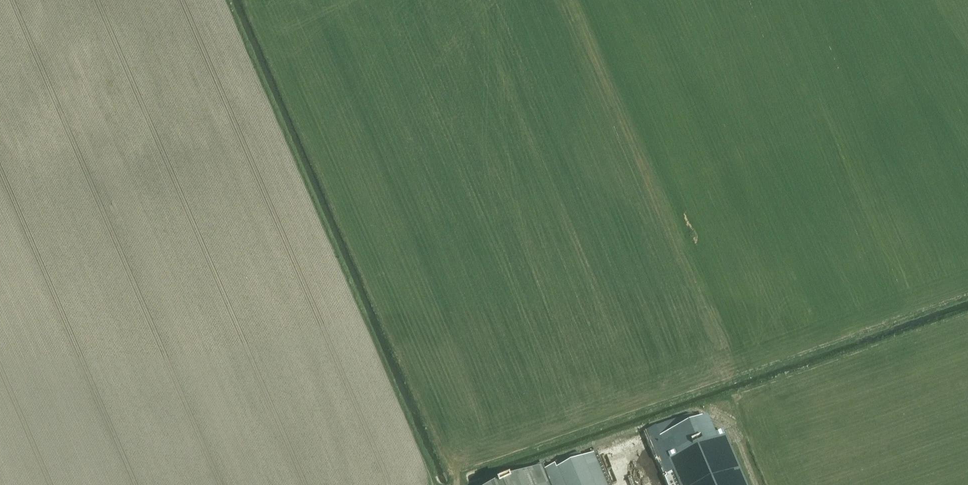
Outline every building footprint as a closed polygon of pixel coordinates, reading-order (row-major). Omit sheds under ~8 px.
[(644,433),(556,471),(554,467),(544,471),(543,467),(545,466),(544,464),(536,467),(537,469),(499,484),(666,484),(644,433)] [(674,476),(677,484),(744,484),(730,452),(674,476)]
